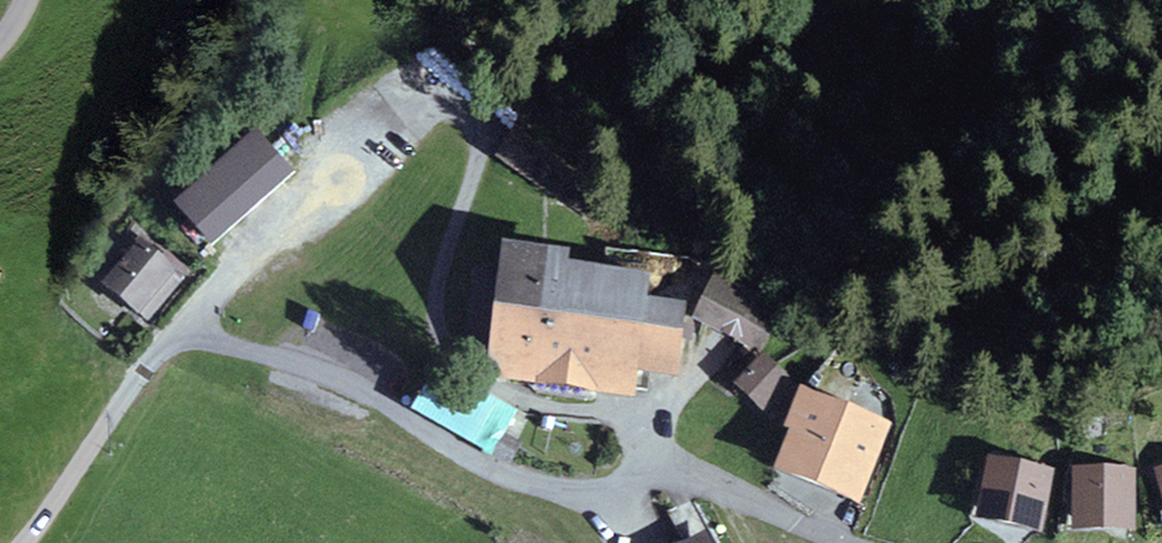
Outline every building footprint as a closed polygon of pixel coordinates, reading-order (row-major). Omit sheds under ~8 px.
[(262,144),(185,214),(217,250),(295,180),(262,144)] [(133,243),(101,283),(146,321),(185,274),(165,258),(159,265),(150,258),(156,250),(142,239),(135,246),(133,243)] [(647,390),(650,367),(672,370),(679,320),(638,315),(642,280),(562,270),(562,267),(511,261),(509,277),(477,273),(468,348),(502,352),(500,372),(629,388),(647,390)] [(703,320),(757,346),(772,314),(718,288),(703,320)] [(773,396),(781,403),(793,391),(762,363),(741,386),(764,406),(773,396)] [(852,491),(875,430),(800,401),(789,429),(803,434),(791,468),(852,491)] [(999,462),(987,514),(1034,523),(1043,471),(999,462)] [(1083,483),(1083,522),(1124,522),(1124,483),(1117,483),(1117,473),(1093,473),(1093,483),(1083,483)]
